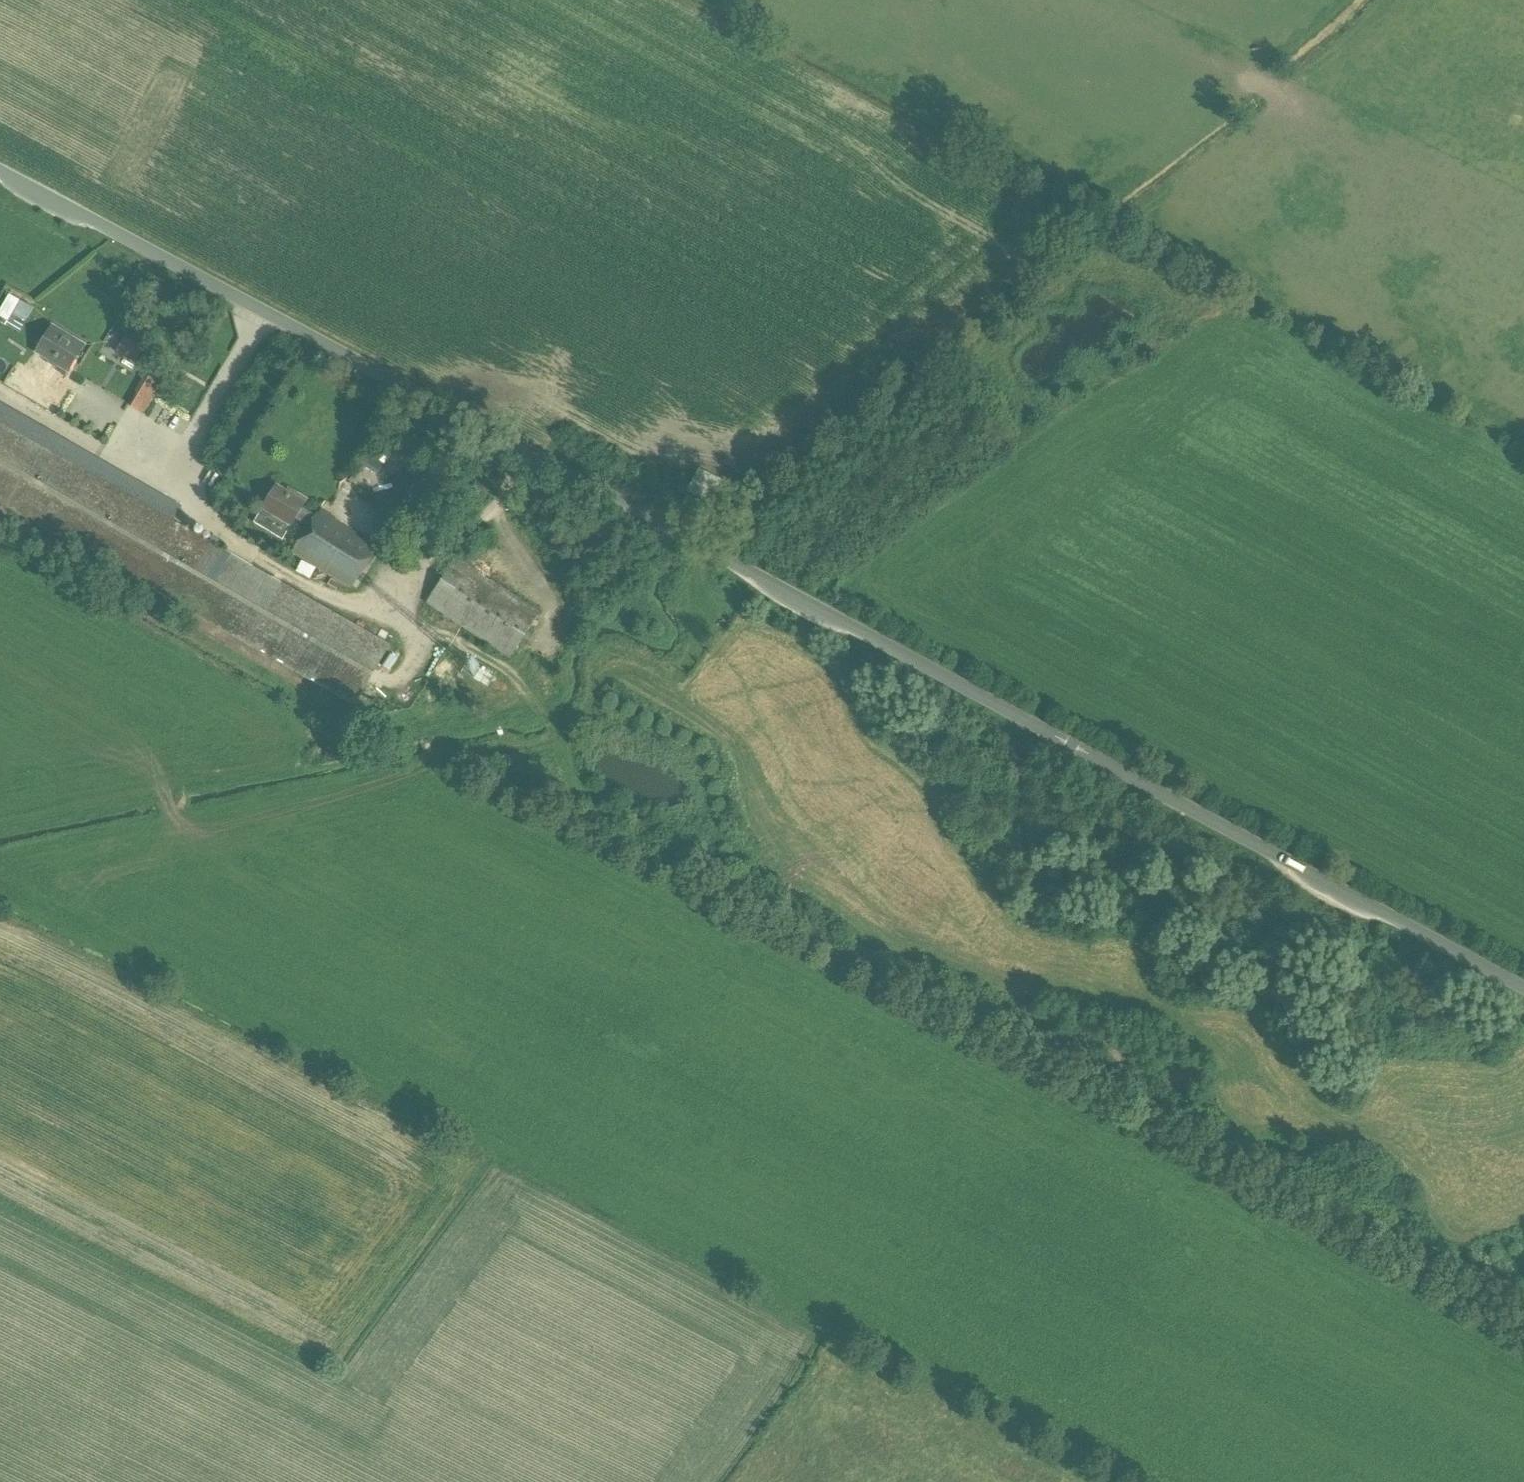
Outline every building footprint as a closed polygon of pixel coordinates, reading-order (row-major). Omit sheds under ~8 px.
[(46,367),(31,393),(58,409),(69,390),(60,385),(66,375),(68,376),(86,346),(54,327),(34,360),(46,367)] [(358,708),(392,649),(173,523),(182,509),(0,404),(0,502),(358,708)] [(276,489),(254,527),(282,543),(295,521),(309,529),(294,554),(354,589),(377,550),(318,515),(316,519),(302,511),(307,502),(296,496),(294,500),(276,489)] [(458,558),(427,605),(511,661),(543,614),(458,558)] [(435,676),(385,697),(391,713),(442,692),(435,676)]
